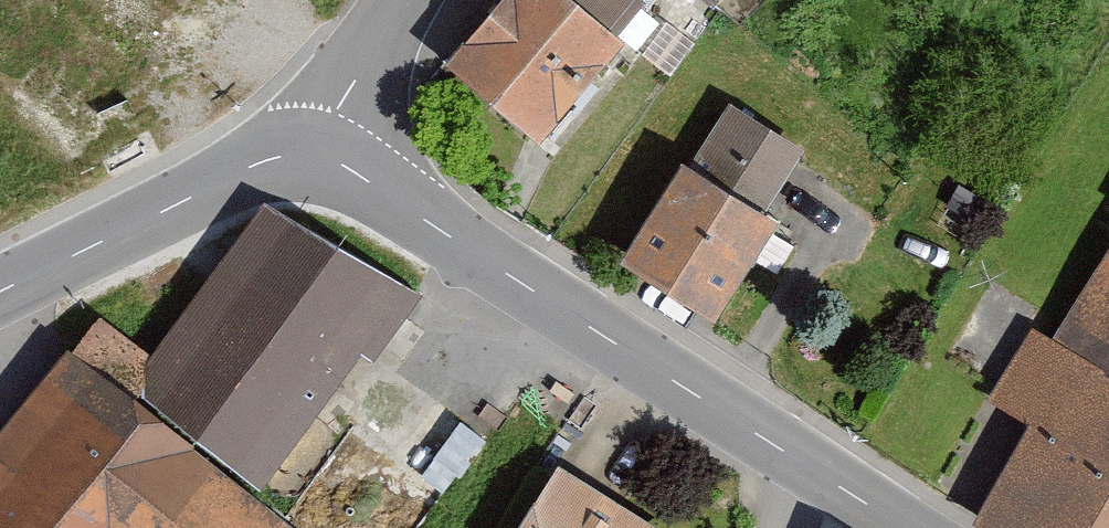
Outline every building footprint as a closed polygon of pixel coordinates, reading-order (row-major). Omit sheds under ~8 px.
[(553,0),(479,0),(424,63),(519,146),(607,47),(553,0)] [(710,9),(717,0),(699,0),(710,9)] [(731,103),(685,169),(748,212),(794,146),(731,103)] [(666,157),(603,259),(698,317),(760,214),(748,212),(685,169),(666,157)] [(246,191),(116,390),(271,490),(401,291),(246,191)] [(1067,334),(1108,358),(1108,264),(1067,334)] [(987,394),(1027,417),(968,516),(988,527),(1108,527),(1108,358),(1067,334),(1033,317),(987,394)] [(51,340),(0,413),(0,527),(325,527),(271,490),(116,390),(51,340)] [(537,462),(499,527),(653,527),(537,462)]
